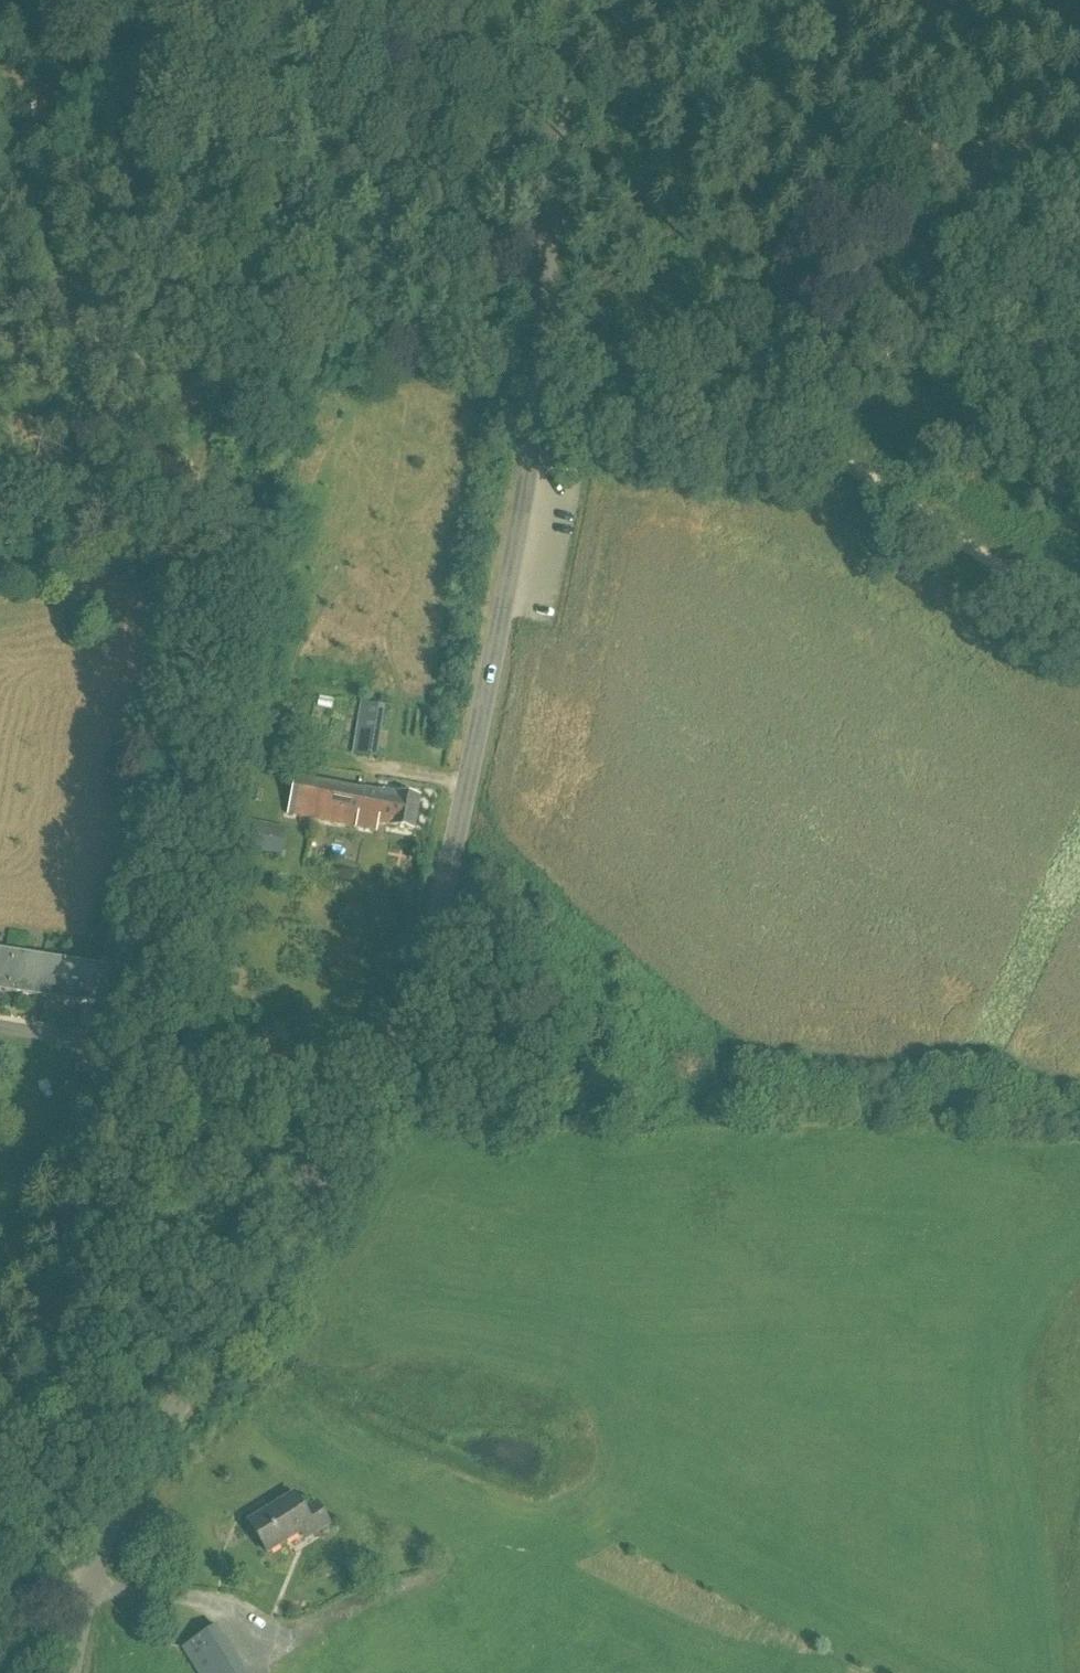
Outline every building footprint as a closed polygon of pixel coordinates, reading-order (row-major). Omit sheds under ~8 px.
[(376,757),(384,707),(361,704),(353,753),(376,757)] [(384,795),(295,777),(287,815),(377,833),(379,825),(414,831),(420,797),(384,791),(384,795)] [(37,956),(0,950),(0,991),(31,995),(37,956)] [(72,1002),(78,962),(37,956),(31,995),(72,1002)] [(78,962),(72,1002),(112,1008),(119,964),(104,962),(103,966),(78,962)] [(304,1512),(293,1495),(248,1523),(268,1553),(312,1526),(316,1533),(329,1524),(317,1504),(304,1512)] [(215,1627),(182,1648),(197,1672),(244,1672),(215,1627)]
